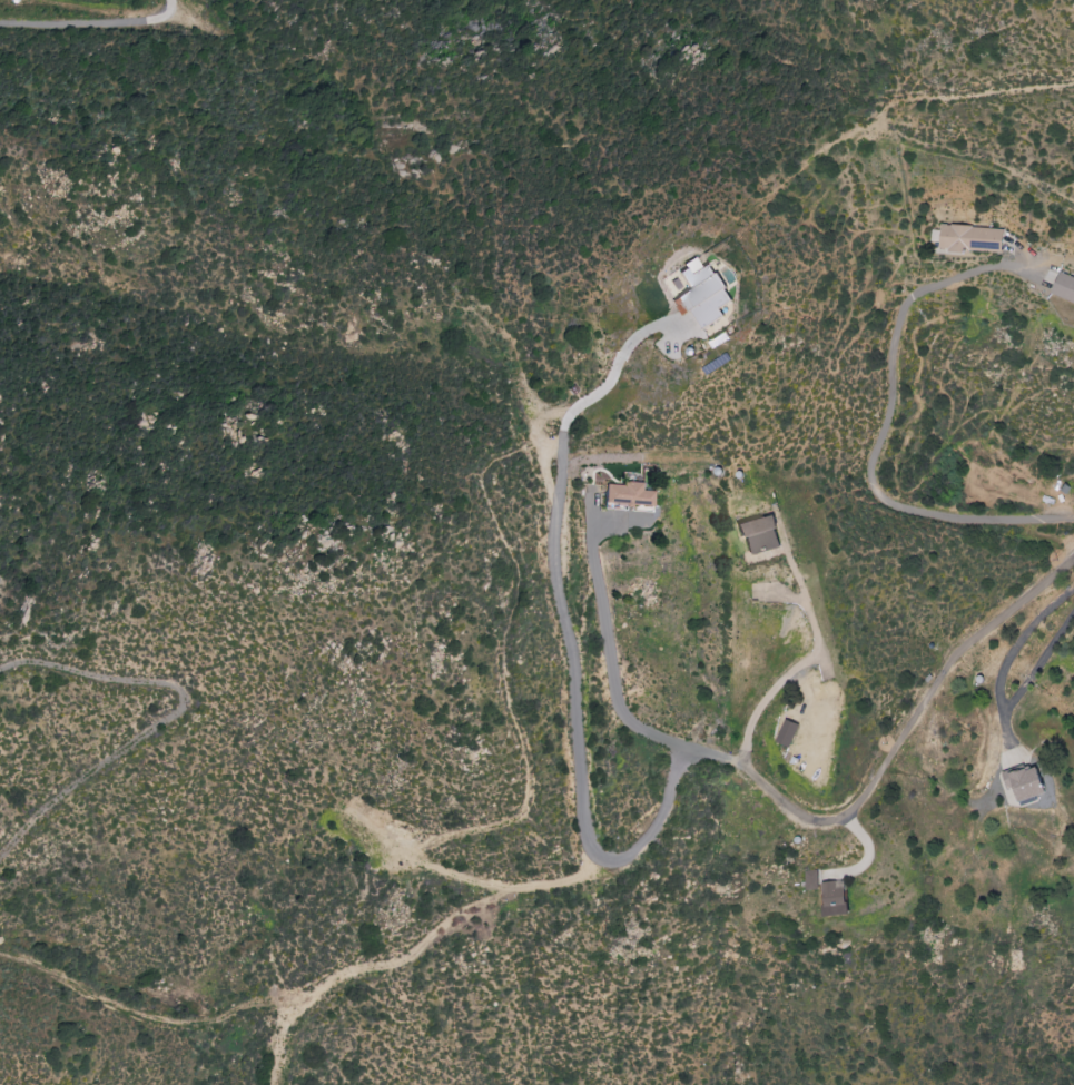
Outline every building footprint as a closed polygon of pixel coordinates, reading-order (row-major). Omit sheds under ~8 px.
[(931,230),(930,242),(938,243),(938,250),(1000,254),(1001,229),(939,226),(938,231),(931,230)] [(691,333),(713,319),(708,311),(722,303),(701,267),(694,271),(689,263),(670,274),(681,293),(671,299),(691,333)] [(1057,272),(1047,296),(1073,307),(1073,279),(1057,272)] [(661,492),(649,492),(649,485),(613,484),(612,505),(660,507),(661,492)] [(746,524),(754,555),(786,547),(781,529),(785,528),(782,515),(746,524)] [(801,723),(787,720),(784,734),(797,738),(801,723)] [(1014,788),(1022,805),(1056,790),(1044,761),(1005,778),(1010,790),(1014,788)] [(807,871),(808,890),(821,889),(820,870),(807,871)] [(855,914),(848,879),(824,884),(830,918),(855,914)]
